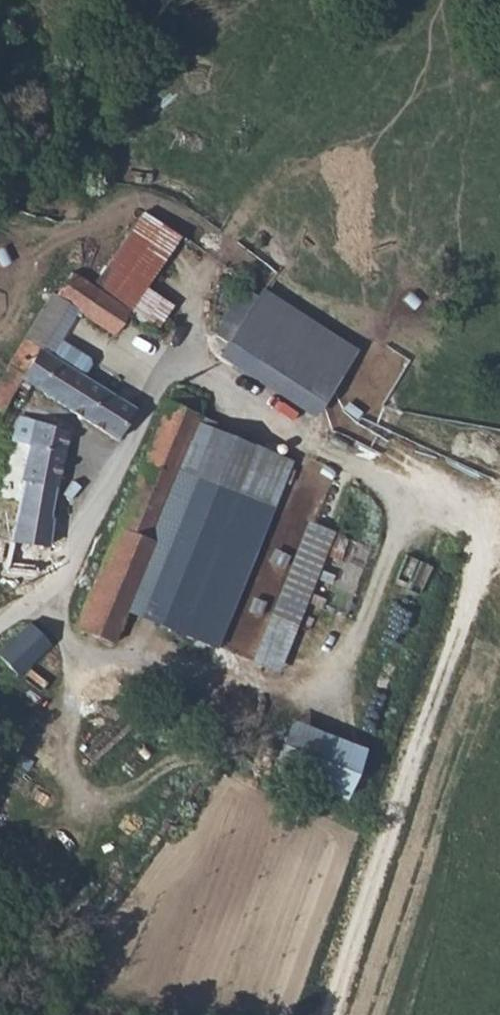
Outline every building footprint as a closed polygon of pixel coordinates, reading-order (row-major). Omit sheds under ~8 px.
[(137,210),(85,283),(100,294),(126,312),(152,331),(170,306),(141,287),(179,235),(139,207),(137,210)] [(109,335),(126,312),(100,294),(80,280),(70,272),(54,296),(69,307),(109,335)] [(227,338),(219,351),(315,411),(354,350),(244,282),(214,330),(227,338)] [(36,346),(38,347),(69,307),(54,296),(21,337),(36,346)] [(17,377),(36,346),(21,337),(2,368),(17,377)] [(33,387),(52,356),(38,347),(36,346),(17,377),(33,387)] [(115,437),(132,408),(52,356),(33,387),(115,437)] [(17,377),(2,368),(0,371),(0,404),(17,377)] [(163,400),(115,523),(144,534),(174,464),(185,436),(193,439),(204,416),(199,414),(205,400),(171,389),(163,400)] [(3,564),(37,571),(41,544),(46,545),(52,516),(47,516),(66,432),(16,413),(16,414),(12,426),(24,431),(16,476),(20,479),(3,564)] [(144,534),(151,538),(122,608),(174,629),(210,643),(284,455),(251,441),(202,420),(193,439),(185,436),(174,464),(144,534)] [(327,528),(308,519),(271,613),(251,659),(269,666),(289,619),(327,528)] [(144,534),(115,523),(72,628),(107,642),(122,608),(151,538),(144,534)] [(368,638),(398,651),(435,570),(404,557),(368,638)] [(27,621),(0,647),(0,655),(15,672),(46,641),(27,621)] [(289,714),(271,761),(341,788),(359,741),(289,714)]
